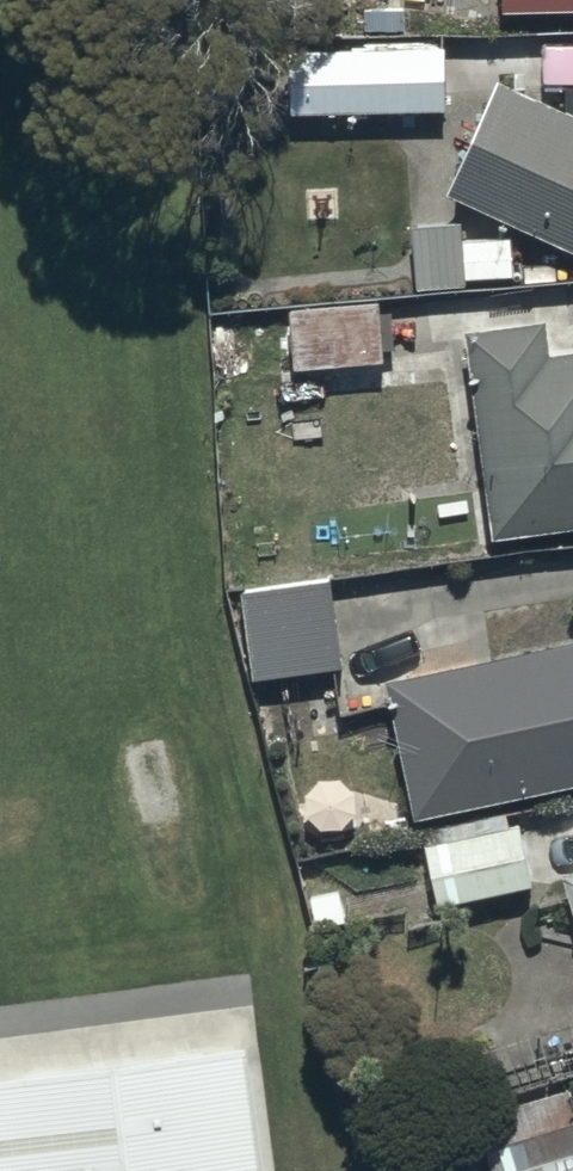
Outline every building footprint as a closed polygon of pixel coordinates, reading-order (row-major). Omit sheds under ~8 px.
[(444,186),(572,246),(572,87),(567,87),(563,32),(484,38),(488,88),(444,186)] [(308,68),(309,107),(444,106),(444,42),(346,42),(346,68),(308,68)] [(456,219),(410,221),(412,286),(463,284),(463,274),(509,273),(508,236),(457,237),(456,219)] [(290,305),(293,362),(380,357),(377,299),(290,305)] [(464,326),(491,530),(572,520),(572,346),(547,349),(542,315),(464,326)] [(237,584),(248,673),(340,662),(329,572),(237,584)] [(440,663),(382,675),(412,813),(572,778),(572,635),(440,663)] [(417,827),(432,900),(532,879),(523,833),(553,826),(548,800),(417,827)] [(572,909),(572,863),(561,866),(572,909)] [(0,1045),(0,1170),(270,1170),(246,1009),(0,1045)] [(492,1170),(572,1170),(572,1147),(572,1102),(569,1085),(476,1108),(492,1170)]
